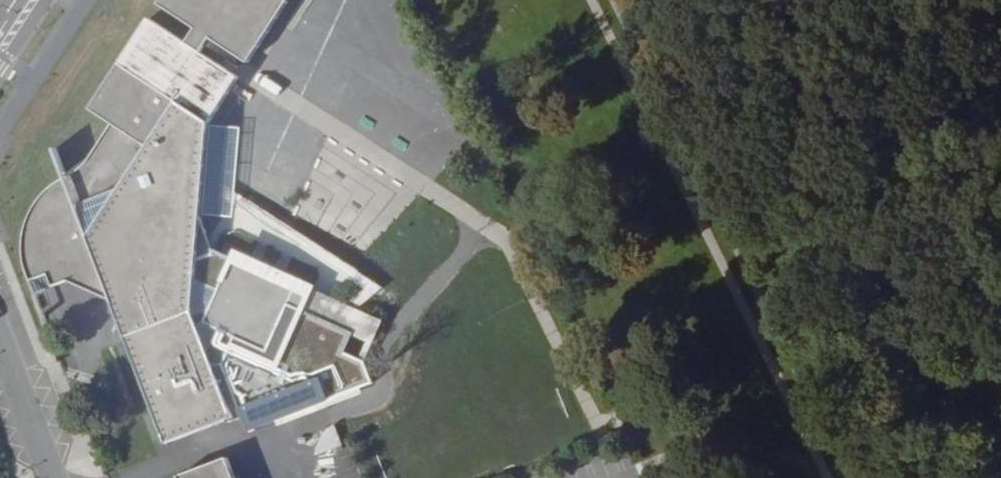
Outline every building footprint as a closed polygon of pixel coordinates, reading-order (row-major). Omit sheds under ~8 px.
[(146,22),(90,108),(113,123),(92,155),(82,167),(68,177),(64,178),(57,182),(52,189),(49,194),(45,206),(47,212),(40,213),(32,210),(25,230),(23,244),(23,263),(26,272),(36,297),(73,285),(77,274),(119,294),(114,306),(130,347),(141,352),(140,354),(138,361),(138,365),(140,370),(143,379),(147,387),(156,395),(151,403),(168,449),(235,424),(220,383),(241,343),(271,358),(301,295),(239,265),(232,278),(221,272),(203,224),(190,190),(183,192),(178,178),(183,176),(183,174),(214,128),(243,83),(205,59),(215,45),(252,69),(292,8),(280,0),(167,0),(161,9),(198,33),(189,48),(146,22)] [(190,190),(203,224),(214,128),(183,174),(183,176),(178,178),(183,192),(190,190)] [(229,463),(190,477),(235,477),(229,463)]
